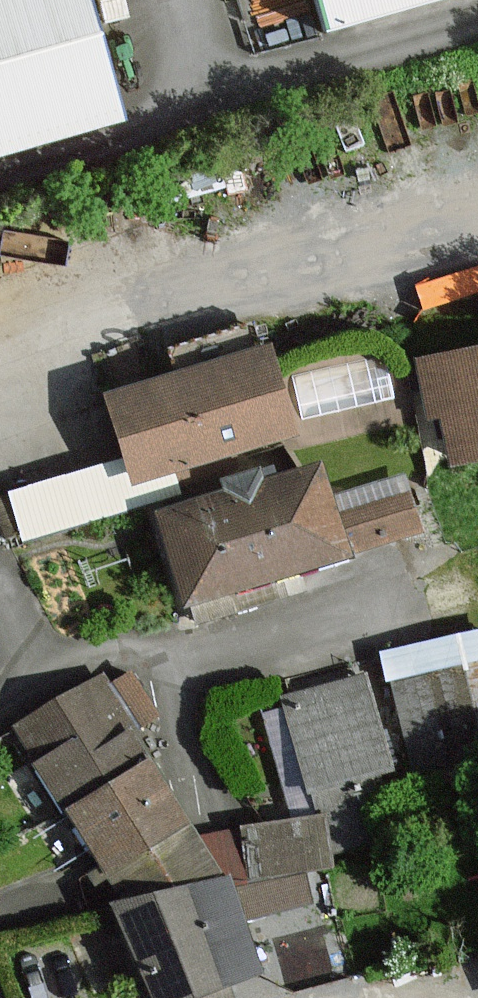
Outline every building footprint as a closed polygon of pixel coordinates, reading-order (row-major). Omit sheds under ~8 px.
[(123,119),(89,0),(0,0),(0,154),(123,119)] [(326,35),(448,0),(316,0),(326,35)] [(270,349),(105,397),(131,485),(296,437),(270,349)] [(417,360),(427,419),(443,416),(452,464),(477,459),(477,349),(417,360)] [(303,399),(393,385),(388,350),(297,364),(303,399)] [(324,466),(159,514),(186,605),(351,557),(324,466)] [(403,472),(336,491),(354,554),(421,535),(403,472)] [(374,652),(412,802),(477,785),(477,626),(374,652)] [(98,678),(15,729),(66,810),(148,758),(98,678)] [(374,772),(389,768),(366,678),(285,699),(308,790),(324,786),(338,843),(389,830),(374,772)] [(109,878),(154,850),(191,827),(148,758),(66,810),(109,878)] [(191,827),(154,850),(109,878),(117,904),(226,876),(191,827)] [(226,876),(117,904),(154,997),(188,997),(258,972),(226,876)]
